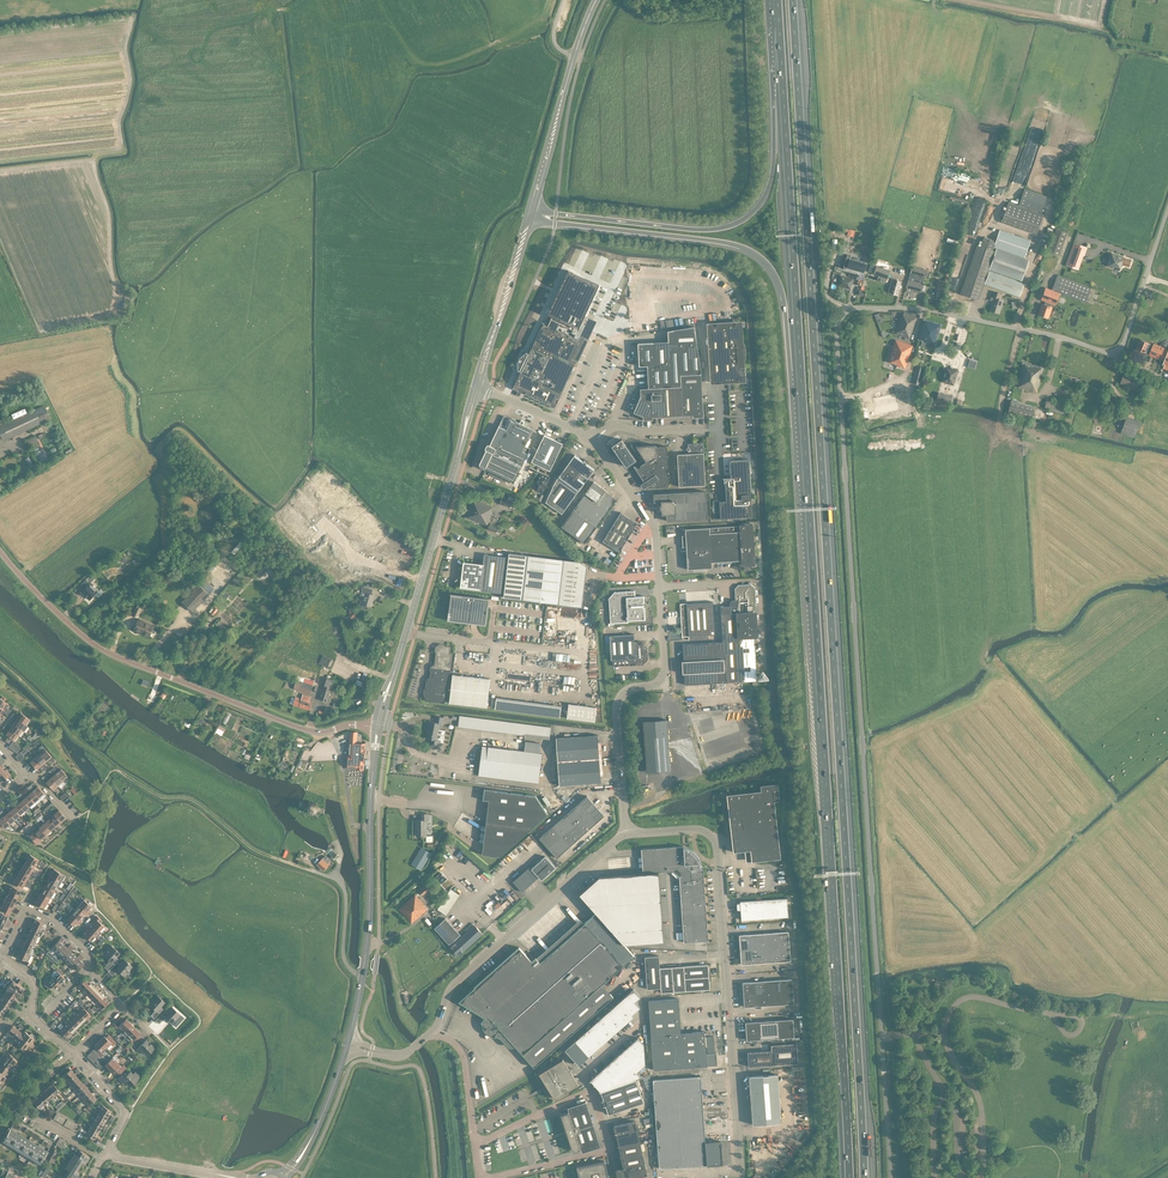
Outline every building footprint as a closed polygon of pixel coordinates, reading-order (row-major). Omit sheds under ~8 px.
[(1046,197),(1024,189),(1018,205),(1041,213),(1046,197)] [(1043,215),(1009,203),(1002,223),(1036,235),(1043,215)] [(1058,229),(1050,251),(1060,255),(1068,232),(1058,229)] [(995,252),(996,248),(1024,258),(1030,241),(1000,230),(996,241),(987,238),(983,237),(980,246),(977,245),(960,294),(978,300),(988,272),(989,269),(995,252)] [(1074,243),(1066,265),(1078,269),(1083,255),(1084,255),(1086,248),(1074,243)] [(1028,260),(1024,258),(996,248),(995,252),(989,269),(1020,281),(1028,260)] [(1111,252),(1106,266),(1108,266),(1113,268),(1114,266),(1120,268),(1119,270),(1120,271),(1122,264),(1129,267),(1132,260),(1124,257),(1123,256),(1111,252)] [(844,254),(840,268),(845,269),(849,255),(844,254)] [(850,255),(847,267),(863,272),(865,264),(858,262),(859,258),(850,255)] [(707,304),(708,324),(737,323),(740,322),(739,307),(743,307),(742,303),(740,298),(739,295),(737,292),(734,287),(732,284),(730,282),(727,285),(718,277),(707,270),(696,266),(684,265),(639,261),(639,260),(627,259),(630,298),(636,299),(636,298),(707,304)] [(889,270),(876,266),(873,274),(887,279),(889,270)] [(912,267),(912,268),(910,272),(906,287),(907,288),(905,292),(913,294),(914,290),(920,291),(924,275),(926,271),(912,267)] [(512,388),(512,389),(513,389),(517,391),(516,394),(522,398),(524,394),(548,406),(553,409),(554,409),(576,361),(579,355),(581,355),(595,325),(582,320),(584,316),(590,302),(599,285),(576,274),(573,273),(568,270),(563,280),(562,284),(553,302),(551,305),(547,314),(549,315),(548,319),(546,318),(543,323),(542,326),(536,337),(528,354),(527,354),(527,353),(526,353),(525,353),(524,354),(523,354),(522,355),(521,355),(520,356),(520,357),(519,358),(519,359),(518,360),(518,361),(517,362),(517,363),(517,364),(517,365),(517,366),(517,367),(518,368),(518,369),(519,370),(520,370),(512,388)] [(940,280),(937,292),(942,293),(945,282),(946,282),(950,271),(947,270),(943,281),(940,280)] [(1022,285),(993,274),(988,272),(984,283),(1018,296),(1022,285)] [(850,289),(853,279),(840,275),(837,286),(850,289)] [(1048,318),(1051,308),(1050,307),(1051,304),(1055,305),(1059,295),(1061,296),(1062,293),(1085,302),(1090,288),(1057,276),(1052,290),(1045,288),(1041,300),(1045,302),(1044,305),(1042,304),(1038,314),(1048,318)] [(897,295),(901,281),(892,279),(888,293),(897,295)] [(990,300),(993,301),(990,310),(999,313),(1003,300),(1000,299),(1002,294),(993,291),(990,300)] [(900,317),(897,325),(912,331),(917,317),(904,312),(902,318),(900,317)] [(933,350),(935,345),(941,325),(924,319),(923,319),(917,340),(922,342),(921,346),(933,350)] [(708,324),(707,324),(710,369),(711,383),(728,381),(729,381),(731,381),(733,381),(733,385),(739,384),(739,381),(741,380),(740,369),(743,369),(743,361),(743,360),(744,357),(744,355),(744,352),(744,349),(743,347),(743,345),(742,342),(741,334),(738,335),(737,323),(708,324)] [(909,339),(912,331),(897,325),(894,334),(905,338),(909,339)] [(701,374),(700,368),(693,327),(667,331),(668,342),(638,343),(639,366),(647,366),(648,388),(681,386),(680,375),(701,374)] [(1164,361),(1167,352),(1167,349),(1154,343),(1153,345),(1149,343),(1140,339),(1136,349),(1146,352),(1145,354),(1164,361)] [(896,367),(901,369),(904,370),(912,346),(895,340),(887,362),(896,365),(896,367)] [(975,369),(977,361),(970,359),(968,367),(975,369)] [(1037,393),(1042,369),(1043,368),(1022,363),(1016,387),(1037,393)] [(916,374),(922,376),(924,368),(918,366),(916,374)] [(951,368),(950,369),(945,368),(941,381),(953,385),(958,370),(951,368)] [(701,374),(680,375),(681,386),(682,415),(692,415),(693,417),(703,417),(701,374)] [(1135,388),(1138,379),(1124,374),(1121,384),(1135,388)] [(643,420),(652,420),(652,417),(682,415),(681,386),(648,388),(640,389),(640,396),(633,412),(643,416),(643,420)] [(905,388),(874,395),(878,414),(909,407),(905,388)] [(952,397),(938,394),(936,400),(950,403),(952,397)] [(1066,404),(1047,399),(1044,410),(1063,414),(1066,404)] [(1031,419),(1034,407),(1010,401),(1007,413),(1031,419)] [(40,423),(49,419),(43,406),(0,426),(0,436),(2,441),(40,423)] [(520,423),(519,423),(503,416),(493,438),(522,451),(532,429),(523,425),(524,422),(523,422),(521,421),(520,423)] [(1134,438),(1140,422),(1128,417),(1121,433),(1134,438)] [(544,435),(531,462),(550,471),(562,444),(544,435)] [(28,446),(38,441),(35,436),(25,441),(28,446)] [(486,450),(479,464),(479,467),(513,483),(527,453),(522,451),(493,438),(489,445),(488,445),(486,445),(485,449),(485,450),(486,450)] [(612,445),(611,446),(612,447),(626,467),(635,460),(621,439),(620,440),(612,446),(612,445)] [(706,485),(703,451),(705,449),(703,446),(703,443),(698,444),(696,442),(694,444),(688,444),(688,447),(686,449),(688,451),(688,454),(677,455),(679,487),(706,485)] [(643,489),(647,486),(649,488),(669,487),(667,446),(656,447),(656,445),(636,447),(633,451),(643,464),(640,466),(639,469),(634,467),(638,472),(644,482),(640,484),(643,489)] [(561,514),(578,492),(594,469),(586,464),(588,462),(585,459),(583,461),(575,455),(558,477),(555,483),(546,502),(561,514)] [(715,519),(753,517),(749,459),(730,460),(731,477),(724,478),(724,482),(725,482),(726,501),(719,501),(719,500),(713,500),(715,519)] [(542,492),(544,488),(549,478),(540,473),(535,484),(539,486),(537,490),(542,492)] [(596,527),(611,507),(616,500),(605,491),(605,490),(594,482),(573,510),(561,526),(584,543),(596,527)] [(341,492),(328,505),(346,522),(358,509),(341,492)] [(662,510),(663,514),(667,514),(668,521),(708,519),(706,492),(654,494),(654,503),(662,502),(662,506),(661,506),(661,510),(662,510)] [(510,507),(512,501),(502,497),(499,504),(510,507)] [(487,525),(493,507),(473,499),(466,518),(487,525)] [(302,504),(295,511),(305,521),(312,514),(302,504)] [(295,511),(288,518),(298,528),(299,528),(305,521),(295,511)] [(361,511),(355,517),(358,519),(363,514),(361,511)] [(619,552),(637,523),(620,513),(602,541),(619,552)] [(350,522),(346,526),(354,534),(358,529),(350,522)] [(500,529),(497,528),(498,526),(490,523),(488,529),(496,532),(499,533),(500,529)] [(754,565),(752,525),(750,525),(750,523),(743,523),(744,525),(739,525),(739,526),(685,529),(687,570),(711,568),(711,562),(741,561),(741,564),(742,563),(743,566),(745,566),(746,570),(751,570),(749,566),(754,565)] [(364,533),(358,552),(366,554),(366,555),(367,554),(369,555),(375,536),(364,533)] [(325,535),(315,546),(325,556),(335,546),(325,535)] [(375,536),(369,555),(372,556),(371,556),(372,556),(380,558),(385,539),(375,536)] [(537,601),(582,606),(587,566),(579,561),(509,553),(508,557),(506,575),(504,593),(503,597),(522,599),(537,601)] [(484,554),(483,565),(480,589),(479,590),(504,593),(506,575),(508,557),(484,554)] [(357,576),(364,582),(377,568),(371,562),(357,576)] [(480,589),(483,565),(464,562),(463,570),(462,575),(457,574),(457,578),(462,579),(461,587),(480,589)] [(259,578),(269,568),(265,564),(256,574),(259,578)] [(238,574),(230,583),(233,585),(241,577),(238,574)] [(86,579),(80,584),(84,588),(89,582),(89,583),(90,581),(91,582),(95,579),(91,575),(86,579)] [(199,584),(182,602),(192,611),(209,594),(214,589),(203,579),(199,584)] [(84,588),(80,592),(89,600),(95,594),(98,597),(98,598),(104,592),(100,589),(98,591),(92,586),(94,584),(91,582),(90,581),(89,583),(89,582),(84,588)] [(731,606),(720,606),(721,614),(722,639),(722,642),(722,643),(724,683),(757,681),(757,680),(753,611),(757,608),(756,587),(752,584),(738,585),(734,589),(735,601),(731,606)] [(362,597),(361,598),(360,603),(363,604),(362,608),(367,610),(368,606),(371,607),(374,595),(371,594),(372,589),(363,587),(360,596),(362,597)] [(610,623),(628,622),(628,620),(645,619),(643,596),(635,597),(634,591),(614,592),(608,598),(610,623)] [(448,620),(471,623),(471,624),(472,624),(473,624),(473,625),(473,624),(474,624),(475,623),(478,624),(485,625),(489,599),(464,596),(464,597),(451,595),(448,620)] [(689,636),(689,640),(715,638),(715,635),(713,602),(686,603),(686,604),(680,604),(681,617),(682,617),(682,623),(681,623),(682,637),(688,636),(689,636)] [(137,618),(141,609),(136,607),(132,616),(137,618)] [(215,608),(209,615),(213,618),(218,610),(215,608)] [(353,608),(349,613),(351,614),(349,616),(352,619),(358,613),(353,608)] [(221,618),(218,622),(225,629),(229,624),(221,618)] [(149,636),(153,627),(138,620),(134,630),(138,632),(139,631),(149,636)] [(644,661),(647,660),(646,649),(646,648),(644,647),(643,647),(642,642),(634,642),(634,634),(609,636),(611,660),(612,660),(613,666),(644,664),(644,661)] [(722,642),(719,642),(682,644),(683,661),(682,661),(682,674),(684,674),(685,685),(724,683),(722,642)] [(450,647),(439,646),(437,648),(435,666),(433,666),(431,667),(430,678),(428,678),(426,680),(424,698),(426,700),(444,702),(446,681),(449,681),(452,655),(449,654),(450,647)] [(323,655),(320,663),(328,666),(332,658),(323,655)] [(490,679),(453,674),(449,703),(487,707),(490,679)] [(321,697),(320,699),(326,701),(333,677),(328,675),(322,694),(321,697)] [(313,682),(304,679),(303,682),(302,682),(297,680),(294,689),(299,691),(309,694),(312,685),(313,682)] [(291,697),(290,703),(309,710),(312,702),(309,701),(310,697),(303,694),(302,696),(301,700),(291,697)] [(495,709),(559,717),(560,717),(561,707),(496,699),(495,709)] [(569,704),(567,718),(594,722),(596,707),(569,704)] [(20,713),(18,716),(13,713),(12,715),(26,725),(29,719),(20,713)] [(12,715),(10,717),(15,721),(13,724),(22,730),(24,732),(28,726),(26,725),(12,715)] [(434,722),(429,721),(428,726),(429,726),(427,738),(431,739),(430,745),(437,747),(437,749),(442,750),(445,730),(439,729),(440,723),(442,724),(444,718),(436,716),(434,722)] [(667,719),(643,721),(646,770),(671,768),(667,719)] [(6,723),(4,726),(6,727),(7,728),(9,729),(18,736),(22,730),(13,724),(11,727),(9,726),(6,723)] [(219,725),(216,732),(222,735),(226,728),(219,725)] [(14,741),(18,736),(9,729),(5,734),(14,741)] [(347,757),(347,759),(348,759),(348,768),(356,769),(363,769),(364,756),(365,744),(356,743),(356,735),(357,732),(350,732),(350,735),(350,743),(349,743),(348,757),(347,757)] [(601,758),(600,742),(598,742),(597,735),(556,738),(557,762),(601,758)] [(526,741),(525,751),(540,753),(541,743),(526,741)] [(538,783),(542,753),(540,753),(482,746),(478,775),(478,776),(538,783)] [(38,752),(46,761),(49,758),(53,762),(55,761),(51,756),(44,748),(38,752)] [(46,761),(38,752),(34,757),(45,769),(47,768),(43,763),(46,761)] [(29,761),(33,766),(36,770),(39,767),(43,771),(45,769),(34,757),(29,761)] [(559,785),(577,784),(601,782),(600,775),(603,775),(601,758),(557,762),(559,785)] [(51,769),(63,782),(68,777),(60,769),(57,772),(53,767),(51,769)] [(0,774),(0,783),(9,775),(7,773),(9,772),(6,769),(5,770),(0,774)] [(49,771),(53,775),(50,778),(58,786),(63,782),(51,769),(49,771)] [(42,778),(45,782),(53,790),(58,786),(50,778),(47,780),(46,779),(43,776),(42,778)] [(774,801),(780,800),(778,783),(760,785),(761,791),(726,795),(733,852),(750,850),(751,861),(780,858),(774,801)] [(43,793),(37,786),(32,791),(38,798),(43,793)] [(489,800),(482,853),(502,855),(547,815),(535,795),(496,791),(496,790),(484,788),(483,800),(489,800)] [(27,795),(34,802),(38,798),(32,791),(27,795)] [(23,796),(21,798),(22,799),(29,806),(34,802),(27,795),(24,797),(23,796)] [(576,806),(585,815),(595,806),(586,797),(576,806)] [(18,804),(24,811),(29,806),(22,799),(18,804)] [(317,812),(318,808),(316,803),(312,802),(307,804),(306,808),(308,813),(313,814),(317,812)] [(13,808),(19,815),(24,811),(18,804),(13,808)] [(576,823),(579,821),(585,815),(576,806),(567,814),(576,823)] [(585,815),(594,825),(604,816),(595,806),(585,815)] [(8,812),(14,819),(19,815),(13,808),(8,812)] [(58,810),(53,814),(61,823),(66,818),(58,810)] [(4,813),(2,815),(3,816),(9,824),(13,820),(14,819),(8,812),(6,813),(5,814),(4,813)] [(56,827),(61,823),(53,814),(52,813),(47,817),(48,819),(56,827)] [(429,814),(426,814),(420,814),(420,820),(416,820),(416,827),(417,827),(417,836),(426,836),(427,836),(426,820),(429,820),(429,814)] [(570,829),(572,827),(576,823),(567,814),(561,819),(570,829)] [(579,821),(587,831),(594,825),(585,815),(579,821)] [(9,824),(3,816),(0,818),(0,823),(4,828),(9,824)] [(45,821),(43,823),(51,831),(56,827),(48,819),(45,821)] [(563,835),(566,832),(570,829),(561,819),(555,825),(563,835)] [(572,827),(581,836),(587,831),(579,821),(576,823),(572,827)] [(43,823),(41,825),(38,823),(36,825),(37,825),(46,836),(51,831),(43,823)] [(41,840),(46,836),(37,825),(32,830),(34,832),(41,840)] [(557,840),(560,838),(563,835),(555,825),(548,830),(557,840)] [(566,832),(575,842),(581,836),(572,827),(570,829),(566,832)] [(557,840),(548,830),(538,839),(547,849),(554,843),(557,840)] [(29,836),(36,844),(41,840),(34,832),(31,834),(29,833),(26,835),(29,836)] [(560,838),(569,848),(575,842),(566,832),(563,835),(560,838)] [(554,843),(562,853),(569,848),(560,838),(557,840),(554,843)] [(562,853),(554,843),(547,849),(556,859),(562,853)] [(703,869),(700,869),(700,868),(700,866),(700,865),(699,864),(699,863),(698,862),(698,861),(697,860),(697,859),(698,858),(697,858),(695,855),(695,856),(693,855),(692,853),(690,852),(689,851),(688,851),(686,850),(685,849),(683,849),(683,846),(641,850),(642,874),(658,873),(673,872),(679,877),(684,943),(687,943),(708,941),(703,869)] [(420,869),(430,853),(422,848),(412,864),(420,869)] [(304,852),(302,861),(310,862),(311,854),(304,852)] [(35,866),(39,860),(30,855),(26,860),(35,866)] [(323,857),(317,864),(323,870),(330,863),(328,862),(330,861),(325,856),(323,857)] [(522,892),(524,890),(530,885),(539,877),(538,876),(540,875),(543,878),(555,867),(545,856),(531,869),(529,867),(513,882),(522,892)] [(23,866),(32,871),(35,866),(26,860),(23,866)] [(28,877),(32,871),(23,866),(19,871),(28,877)] [(50,871),(49,874),(61,881),(65,876),(53,869),(51,872),(50,871)] [(25,882),(28,877),(19,871),(16,877),(25,882)] [(658,873),(642,874),(599,876),(579,894),(596,913),(623,945),(663,942),(658,873)] [(48,877),(46,880),(48,881),(55,885),(57,886),(58,887),(61,881),(49,874),(47,876),(48,877)] [(25,882),(16,877),(13,883),(22,888),(25,882)] [(43,886),(54,892),(56,893),(58,891),(55,889),(57,886),(55,885),(48,881),(46,884),(45,883),(43,886)] [(423,895),(429,890),(426,885),(419,891),(423,895)] [(8,892),(21,898),(23,896),(18,894),(20,890),(11,886),(8,892)] [(50,897),(54,892),(43,886),(42,888),(43,889),(41,892),(50,897)] [(445,914),(459,894),(451,889),(437,909),(445,914)] [(5,898),(14,902),(16,899),(20,901),(21,898),(8,892),(5,898)] [(47,903),(50,897),(41,892),(39,895),(38,894),(37,897),(47,903)] [(491,914),(501,905),(506,910),(519,898),(514,893),(508,899),(501,892),(487,905),(488,907),(486,909),(491,914)] [(411,923),(427,909),(423,905),(424,905),(415,895),(399,909),(411,923)] [(47,903),(37,897),(35,899),(36,900),(34,903),(44,909),(47,903)] [(2,903),(16,910),(17,907),(13,905),(14,902),(5,898),(2,903)] [(740,909),(741,920),(788,916),(786,898),(740,901),(740,903),(738,903),(737,905),(737,908),(738,909),(740,909)] [(79,904),(83,908),(88,912),(90,910),(89,909),(92,906),(84,900),(79,904)] [(2,903),(0,908),(0,910),(9,914),(10,911),(14,913),(16,910),(2,903)] [(79,904),(75,909),(83,916),(85,914),(86,914),(88,912),(83,908),(79,904)] [(73,907),(68,912),(71,915),(71,914),(80,922),(82,920),(81,919),(83,916),(75,909),(73,907)] [(9,917),(0,912),(0,920),(9,925),(11,923),(7,921),(9,917)] [(68,912),(64,917),(74,927),(74,926),(77,924),(78,924),(80,922),(71,914),(71,915),(68,912)] [(621,967),(622,966),(634,956),(626,948),(623,945),(596,913),(584,923),(580,927),(540,962),(536,958),(531,961),(519,947),(496,967),(491,972),(474,988),(458,1001),(488,1019),(490,1018),(523,1055),(534,1067),(559,1045),(612,998),(601,985),(621,967)] [(92,924),(99,931),(104,926),(98,921),(100,919),(97,916),(93,920),(94,921),(92,924)] [(450,947),(452,950),(458,956),(482,934),(479,930),(474,925),(462,937),(445,918),(434,928),(449,944),(450,943),(452,946),(450,947)] [(41,930),(44,923),(35,919),(33,923),(29,921),(28,923),(41,930)] [(2,929),(4,926),(8,928),(9,925),(0,920),(0,928),(2,929)] [(29,932),(38,936),(40,937),(43,931),(41,930),(28,923),(26,926),(30,928),(29,932)] [(88,926),(86,928),(95,936),(97,937),(101,932),(99,931),(92,924),(89,927),(88,926)] [(91,941),(95,936),(86,928),(84,930),(85,931),(83,934),(91,941)] [(35,942),(38,936),(29,932),(27,935),(23,933),(22,936),(35,942)] [(771,947),(777,947),(776,932),(767,933),(768,948),(771,947)] [(777,947),(780,947),(789,946),(788,932),(776,932),(777,947)] [(760,948),(762,948),(768,948),(767,933),(759,934),(760,948)] [(740,950),(752,949),(751,934),(739,935),(740,950)] [(751,934),(752,949),(760,948),(759,934),(751,934)] [(35,942),(22,936),(20,938),(24,940),(23,944),(32,948),(35,942)] [(61,942),(64,939),(61,937),(51,948),(57,952),(63,945),(61,942)] [(17,945),(16,948),(29,954),(32,948),(23,944),(21,947),(17,945)] [(57,952),(62,957),(72,946),(69,944),(66,948),(63,945),(57,952)] [(107,972),(108,972),(117,962),(118,960),(116,958),(116,956),(119,953),(110,945),(102,954),(109,960),(109,961),(104,967),(108,971),(107,972)] [(72,946),(62,957),(67,962),(74,954),(71,951),(74,948),(72,946)] [(780,947),(777,947),(778,961),(790,961),(789,946),(780,947)] [(777,947),(771,947),(768,948),(769,962),(778,961),(777,947)] [(29,954),(16,948),(14,951),(18,952),(17,956),(21,959),(26,961),(27,961),(30,955),(29,954)] [(752,949),(753,963),(761,963),(760,948),(752,949)] [(762,948),(760,948),(761,963),(769,962),(768,948),(762,948)] [(752,949),(740,950),(741,964),(753,963),(752,949)] [(67,962),(72,966),(82,955),(80,953),(77,957),(74,954),(67,962)] [(84,957),(82,955),(72,966),(77,971),(84,963),(81,961),(84,957)] [(660,988),(659,968),(658,956),(645,957),(647,989),(660,988)] [(119,964),(117,962),(108,972),(112,976),(117,970),(125,976),(130,970),(129,969),(131,966),(124,960),(122,963),(121,962),(119,964)] [(661,993),(674,992),(672,967),(672,965),(667,965),(667,967),(659,968),(660,988),(661,988),(661,993)] [(672,967),(674,992),(685,991),(684,978),(683,966),(677,967),(676,965),(672,965),(672,967)] [(684,978),(710,977),(710,972),(708,972),(708,965),(683,966),(684,978)] [(50,975),(53,977),(64,987),(65,985),(62,982),(65,979),(61,976),(64,973),(58,967),(50,975)] [(64,987),(53,977),(48,983),(46,980),(43,983),(49,989),(52,986),(55,990),(58,986),(62,989),(64,987)] [(710,977),(684,978),(685,991),(709,989),(709,982),(711,981),(710,977)] [(82,990),(90,983),(85,978),(77,985),(82,990)] [(780,980),(780,992),(793,991),(792,979),(780,980)] [(9,985),(6,990),(11,993),(17,985),(16,984),(17,983),(12,980),(11,983),(9,985)] [(764,993),(772,993),(771,980),(763,981),(764,993)] [(772,993),(780,992),(780,980),(771,980),(772,993)] [(754,982),(755,994),(764,993),(763,981),(754,982)] [(743,995),(755,994),(754,982),(742,983),(743,995)] [(87,995),(94,987),(90,983),(82,990),(87,995)] [(15,996),(14,996),(17,998),(20,993),(22,990),(24,988),(19,985),(19,986),(17,985),(11,993),(15,996)] [(87,995),(91,999),(99,992),(94,987),(87,995)] [(628,994),(635,1002),(640,997),(633,989),(628,994)] [(11,1001),(14,996),(15,996),(11,993),(6,990),(2,995),(11,1001)] [(780,992),(781,1004),(793,1003),(793,991),(780,992)] [(96,1004),(104,996),(99,992),(91,999),(96,1004)] [(152,992),(144,1000),(149,1004),(155,1010),(155,1011),(150,1016),(154,1019),(163,1009),(161,1007),(162,1006),(161,1005),(164,1002),(156,995),(152,992)] [(781,1004),(780,992),(772,993),(773,1005),(781,1004)] [(755,994),(756,1006),(765,1005),(764,993),(755,994)] [(764,993),(765,1005),(773,1005),(772,993),(764,993)] [(635,1002),(628,994),(620,1001),(632,1015),(640,1007),(635,1002)] [(755,994),(743,995),(744,1007),(756,1006),(755,994)] [(7,1006),(11,1001),(2,995),(0,998),(0,1001),(7,1006)] [(104,996),(96,1004),(100,1009),(108,1001),(104,996)] [(678,999),(648,1001),(653,1070),(700,1067),(707,1066),(717,1065),(716,1053),(715,1053),(714,1037),(705,1037),(704,1031),(681,1033),(678,999)] [(611,1008),(625,1023),(633,1016),(632,1015),(620,1001),(611,1008)] [(85,1019),(90,1015),(82,1007),(78,1011),(85,1019)] [(165,1010),(155,1021),(159,1024),(165,1017),(172,1024),(176,1027),(184,1018),(180,1015),(172,1007),(169,1011),(168,1010),(167,1012),(165,1010)] [(625,1023),(611,1008),(603,1016),(616,1031),(625,1023)] [(73,1016),(81,1023),(85,1019),(78,1011),(73,1016)] [(68,1020),(76,1028),(81,1023),(73,1016),(68,1020)] [(594,1024),(607,1039),(616,1031),(603,1016),(594,1024)] [(118,1026),(123,1031),(130,1023),(125,1019),(123,1021),(120,1018),(113,1025),(117,1028),(118,1026)] [(775,1020),(745,1022),(746,1040),(777,1038),(794,1037),(793,1019),(775,1020)] [(71,1032),(76,1028),(68,1020),(64,1025),(71,1032)] [(124,1032),(127,1035),(135,1028),(130,1023),(123,1031),(121,1032),(123,1034),(124,1032)] [(61,1024),(57,1027),(59,1029),(67,1037),(71,1032),(64,1025),(63,1026),(61,1024)] [(607,1039),(594,1024),(585,1032),(598,1047),(607,1039)] [(12,1025),(6,1034),(11,1038),(18,1030),(12,1025)] [(126,1037),(125,1037),(130,1042),(133,1044),(140,1037),(137,1035),(139,1033),(135,1028),(128,1034),(127,1035),(126,1037)] [(11,1038),(16,1042),(20,1037),(23,1034),(22,1033),(18,1030),(11,1038)] [(23,1034),(20,1037),(28,1043),(29,1042),(30,1042),(33,1038),(31,1037),(29,1035),(24,1031),(22,1033),(23,1034)] [(598,1047),(585,1032),(576,1040),(589,1055),(598,1047)] [(99,1040),(106,1048),(111,1043),(112,1045),(116,1042),(108,1035),(105,1037),(103,1036),(99,1040)] [(20,1046),(23,1047),(25,1049),(28,1045),(27,1044),(28,1043),(20,1037),(16,1042),(20,1046)] [(629,1045),(645,1064),(643,1044),(638,1037),(629,1045)] [(146,1055),(154,1047),(146,1039),(143,1042),(140,1039),(134,1046),(139,1052),(141,1050),(146,1055)] [(106,1048),(99,1040),(94,1045),(96,1047),(93,1049),(100,1056),(100,1057),(102,1055),(103,1054),(102,1052),(106,1048)] [(589,1055),(576,1040),(565,1050),(574,1060),(578,1065),(589,1055)] [(747,1052),(748,1067),(798,1063),(796,1043),(771,1045),(771,1050),(747,1052)] [(629,1045),(620,1053),(637,1072),(645,1065),(645,1064),(629,1045)] [(100,1056),(93,1049),(90,1053),(95,1058),(96,1060),(100,1056)] [(7,1057),(5,1060),(14,1066),(18,1061),(8,1053),(6,1056),(7,1057)] [(91,1061),(95,1058),(90,1053),(86,1056),(91,1061)] [(620,1053),(611,1061),(629,1082),(635,1079),(641,1077),(637,1072),(620,1053)] [(95,1058),(91,1061),(96,1066),(103,1060),(100,1057),(100,1056),(96,1060),(95,1058)] [(117,1062),(112,1057),(108,1061),(106,1063),(104,1064),(109,1069),(117,1062)] [(554,1099),(578,1084),(563,1059),(539,1073),(545,1083),(546,1082),(548,1085),(550,1088),(548,1089),(554,1099)] [(10,1071),(14,1066),(5,1060),(3,1062),(2,1061),(0,1063),(0,1064),(10,1071)] [(96,1066),(99,1069),(104,1064),(106,1063),(103,1060),(96,1066)] [(611,1061),(602,1069),(617,1086),(629,1082),(611,1061)] [(117,1062),(109,1069),(114,1074),(115,1073),(118,1075),(126,1067),(123,1064),(121,1066),(117,1062)] [(6,1076),(10,1071),(0,1064),(0,1072),(6,1076)] [(67,1066),(59,1073),(62,1076),(66,1081),(74,1074),(70,1069),(67,1066)] [(617,1086),(602,1069),(589,1080),(600,1090),(600,1091),(600,1092),(617,1086)] [(129,1086),(139,1077),(134,1072),(133,1074),(130,1071),(126,1074),(124,1072),(118,1078),(121,1082),(123,1080),(129,1086)] [(78,1079),(74,1074),(66,1081),(70,1086),(78,1079)] [(776,1074),(749,1076),(753,1125),(780,1123),(776,1074)] [(654,1102),(678,1100),(702,1098),(700,1076),(652,1080),(654,1102)] [(490,1095),(500,1093),(497,1078),(489,1080),(490,1083),(487,1084),(490,1095)] [(75,1091),(83,1084),(78,1079),(70,1086),(75,1091)] [(608,1114),(643,1102),(635,1079),(629,1082),(617,1086),(600,1092),(603,1099),(602,1100),(603,1100),(604,1105),(603,1105),(604,1106),(605,1105),(608,1114)] [(45,1086),(54,1096),(57,1094),(56,1093),(59,1091),(50,1081),(51,1082),(49,1084),(49,1083),(45,1086)] [(75,1091),(79,1095),(87,1088),(83,1084),(75,1091)] [(54,1096),(45,1086),(42,1089),(41,1091),(49,1099),(51,1097),(52,1098),(54,1096)] [(87,1088),(79,1095),(83,1100),(91,1093),(87,1088)] [(35,1094),(36,1096),(45,1105),(47,1103),(46,1102),(49,1099),(41,1091),(39,1092),(39,1091),(35,1094)] [(96,1098),(91,1093),(83,1100),(88,1105),(96,1098)] [(45,1105),(36,1096),(31,1100),(32,1101),(29,1103),(36,1110),(38,1108),(39,1108),(42,1105),(43,1107),(45,1105)] [(702,1098),(678,1100),(654,1102),(656,1124),(703,1121),(702,1098)] [(566,1132),(593,1124),(586,1101),(569,1107),(570,1107),(571,1111),(571,1113),(569,1113),(569,1111),(560,1114),(566,1132)] [(98,1111),(108,1117),(111,1111),(102,1105),(98,1111)] [(95,1117),(104,1122),(108,1117),(98,1111),(95,1117)] [(95,1117),(92,1122),(101,1128),(104,1122),(95,1117)] [(614,1126),(614,1127),(614,1128),(615,1128),(616,1132),(615,1132),(615,1133),(616,1133),(619,1144),(617,1145),(618,1145),(619,1145),(621,1155),(620,1155),(620,1156),(621,1156),(624,1167),(623,1167),(623,1168),(618,1169),(618,1168),(618,1169),(617,1169),(618,1177),(627,1177),(646,1174),(635,1121),(614,1126)] [(656,1124),(657,1146),(705,1143),(705,1142),(703,1121),(656,1124)] [(89,1128),(98,1133),(101,1128),(92,1122),(89,1128)] [(593,1124),(566,1132),(572,1151),(580,1148),(580,1146),(582,1146),(583,1148),(583,1147),(584,1151),(584,1152),(600,1146),(593,1124)] [(85,1138),(91,1142),(93,1138),(94,1139),(98,1133),(89,1128),(85,1134),(87,1135),(85,1138)] [(2,1141),(12,1146),(18,1136),(9,1130),(2,1141)] [(12,1146),(21,1152),(28,1141),(18,1136),(12,1146)] [(30,1158),(37,1147),(28,1141),(21,1152),(30,1158)] [(659,1168),(707,1165),(722,1164),(720,1141),(705,1142),(705,1143),(657,1146),(659,1168)] [(40,1163),(42,1160),(46,1152),(37,1147),(30,1158),(40,1163)] [(79,1150),(77,1155),(76,1155),(80,1157),(78,1159),(82,1162),(85,1163),(89,1156),(79,1150)] [(79,1166),(82,1162),(78,1159),(80,1157),(76,1155),(77,1155),(71,1152),(70,1155),(72,1156),(70,1160),(79,1166)] [(79,1166),(70,1160),(67,1165),(64,1163),(62,1166),(67,1169),(68,1169),(71,1171),(72,1169),(76,1171),(79,1166)] [(604,1161),(577,1167),(579,1177),(608,1177),(604,1161)] [(67,1169),(65,1174),(72,1177),(75,1177),(79,1172),(76,1171),(72,1169),(71,1171),(68,1169),(67,1169)]
